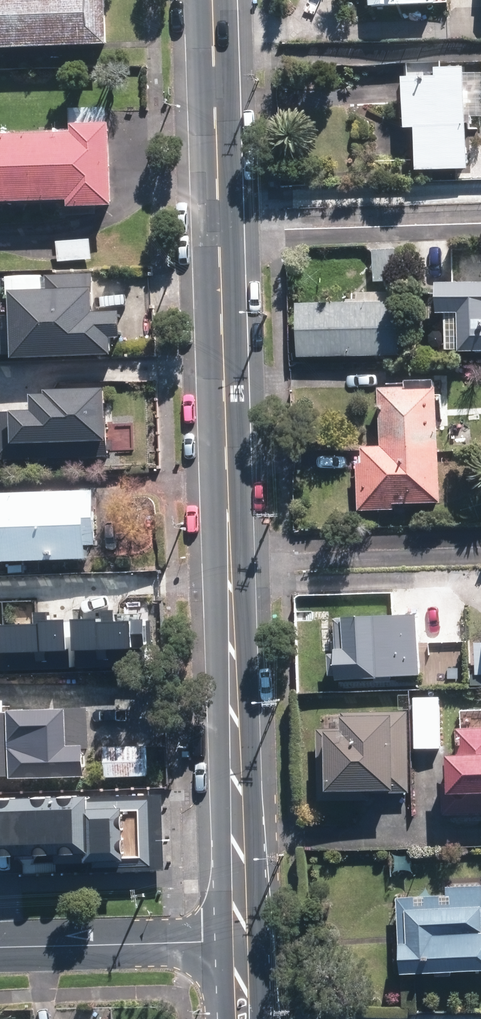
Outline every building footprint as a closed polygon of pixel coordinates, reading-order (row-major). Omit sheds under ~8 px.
[(114,41),(112,0),(0,0),(0,44),(114,41)] [(468,162),(467,59),(439,60),(439,69),(406,70),(406,121),(416,121),(416,163),(468,162)] [(120,202),(117,119),(110,119),(109,104),(72,105),(72,128),(0,130),(0,198),(74,196),(75,203),(120,202)] [(93,257),(92,236),(58,239),(60,259),(93,257)] [(376,278),(402,278),(401,247),(375,247),(376,278)] [(7,291),(9,357),(107,354),(106,337),(117,336),(116,311),(91,312),(90,273),(45,275),(45,290),(7,291)] [(440,280),(441,311),(461,310),(461,348),(480,348),(480,280),(440,280)] [(299,353),(404,352),(403,297),(298,299),(299,353)] [(442,499),(440,384),(381,385),(383,442),(363,442),(364,459),(356,459),(357,508),(394,507),(394,501),(442,499)] [(105,455),(102,389),(42,391),(42,394),(28,394),(29,411),(0,412),(0,459),(105,455)] [(85,518),(94,517),(93,491),(0,493),(0,559),(86,557),(85,518)] [(70,620),(72,649),(142,646),(141,621),(113,622),(112,611),(102,611),(103,623),(94,623),(94,619),(70,620)] [(419,611),(345,613),(346,645),(337,645),(337,676),(378,675),(378,673),(420,672),(419,611)] [(63,649),(62,620),(46,621),(45,612),(31,612),(32,624),(0,626),(0,652),(63,649)] [(438,692),(412,692),(412,744),(437,744),(438,692)] [(408,787),(407,719),(407,707),(340,707),(339,722),(316,722),(316,795),(368,795),(368,784),(383,785),(383,788),(408,787)] [(10,775),(10,778),(85,776),(84,744),(65,745),(64,708),(8,709),(8,713),(0,713),(0,776),(10,775)] [(457,723),(458,748),(450,748),(451,778),(441,779),(442,809),(480,809),(480,723),(457,723)] [(149,743),(105,744),(105,774),(149,773),(149,743)] [(96,791),(0,794),(0,846),(1,852),(57,851),(57,859),(57,862),(98,861),(98,864),(154,863),(153,797),(97,798),(96,791)] [(480,965),(480,880),(446,881),(446,890),(396,892),(400,969),(480,965)]
